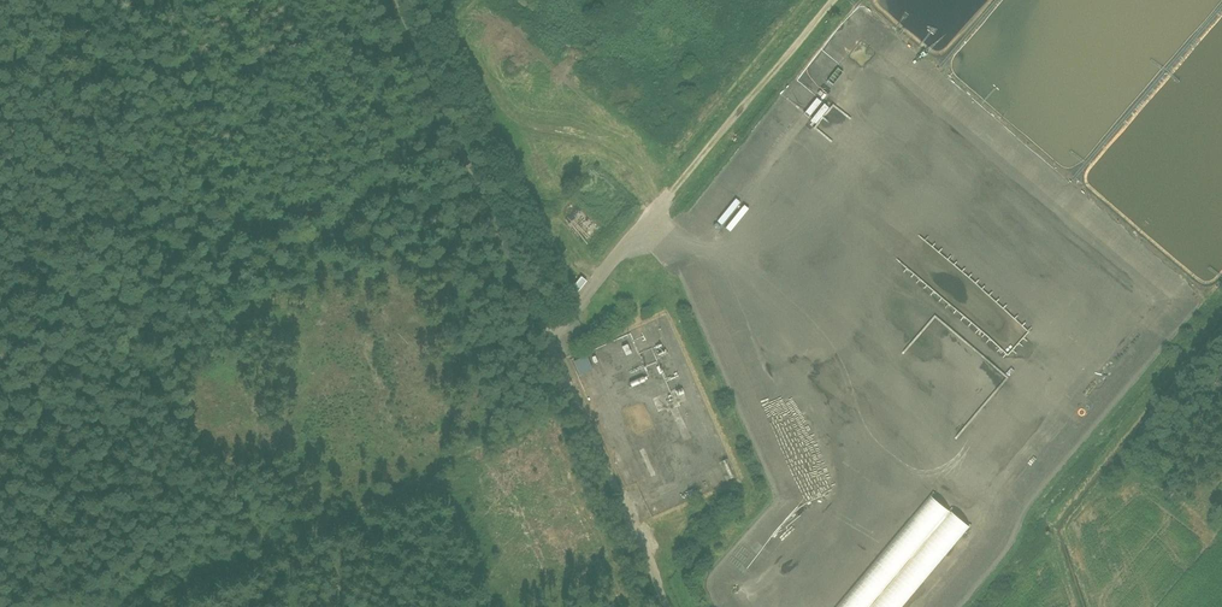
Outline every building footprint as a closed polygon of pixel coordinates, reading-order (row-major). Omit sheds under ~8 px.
[(809,116),(822,102),(812,93),(804,102),(809,106),(804,111),(809,116)] [(819,123),(832,108),(827,103),(813,117),(819,123)] [(718,219),(731,231),(750,209),(737,197),(718,219)] [(580,275),(573,288),(580,292),(587,278),(580,275)] [(588,354),(574,360),(578,368),(576,369),(579,376),(594,369),(588,354)] [(707,471),(711,485),(726,482),(722,467),(707,471)] [(837,606),(902,606),(969,523),(929,491),(837,606)]
